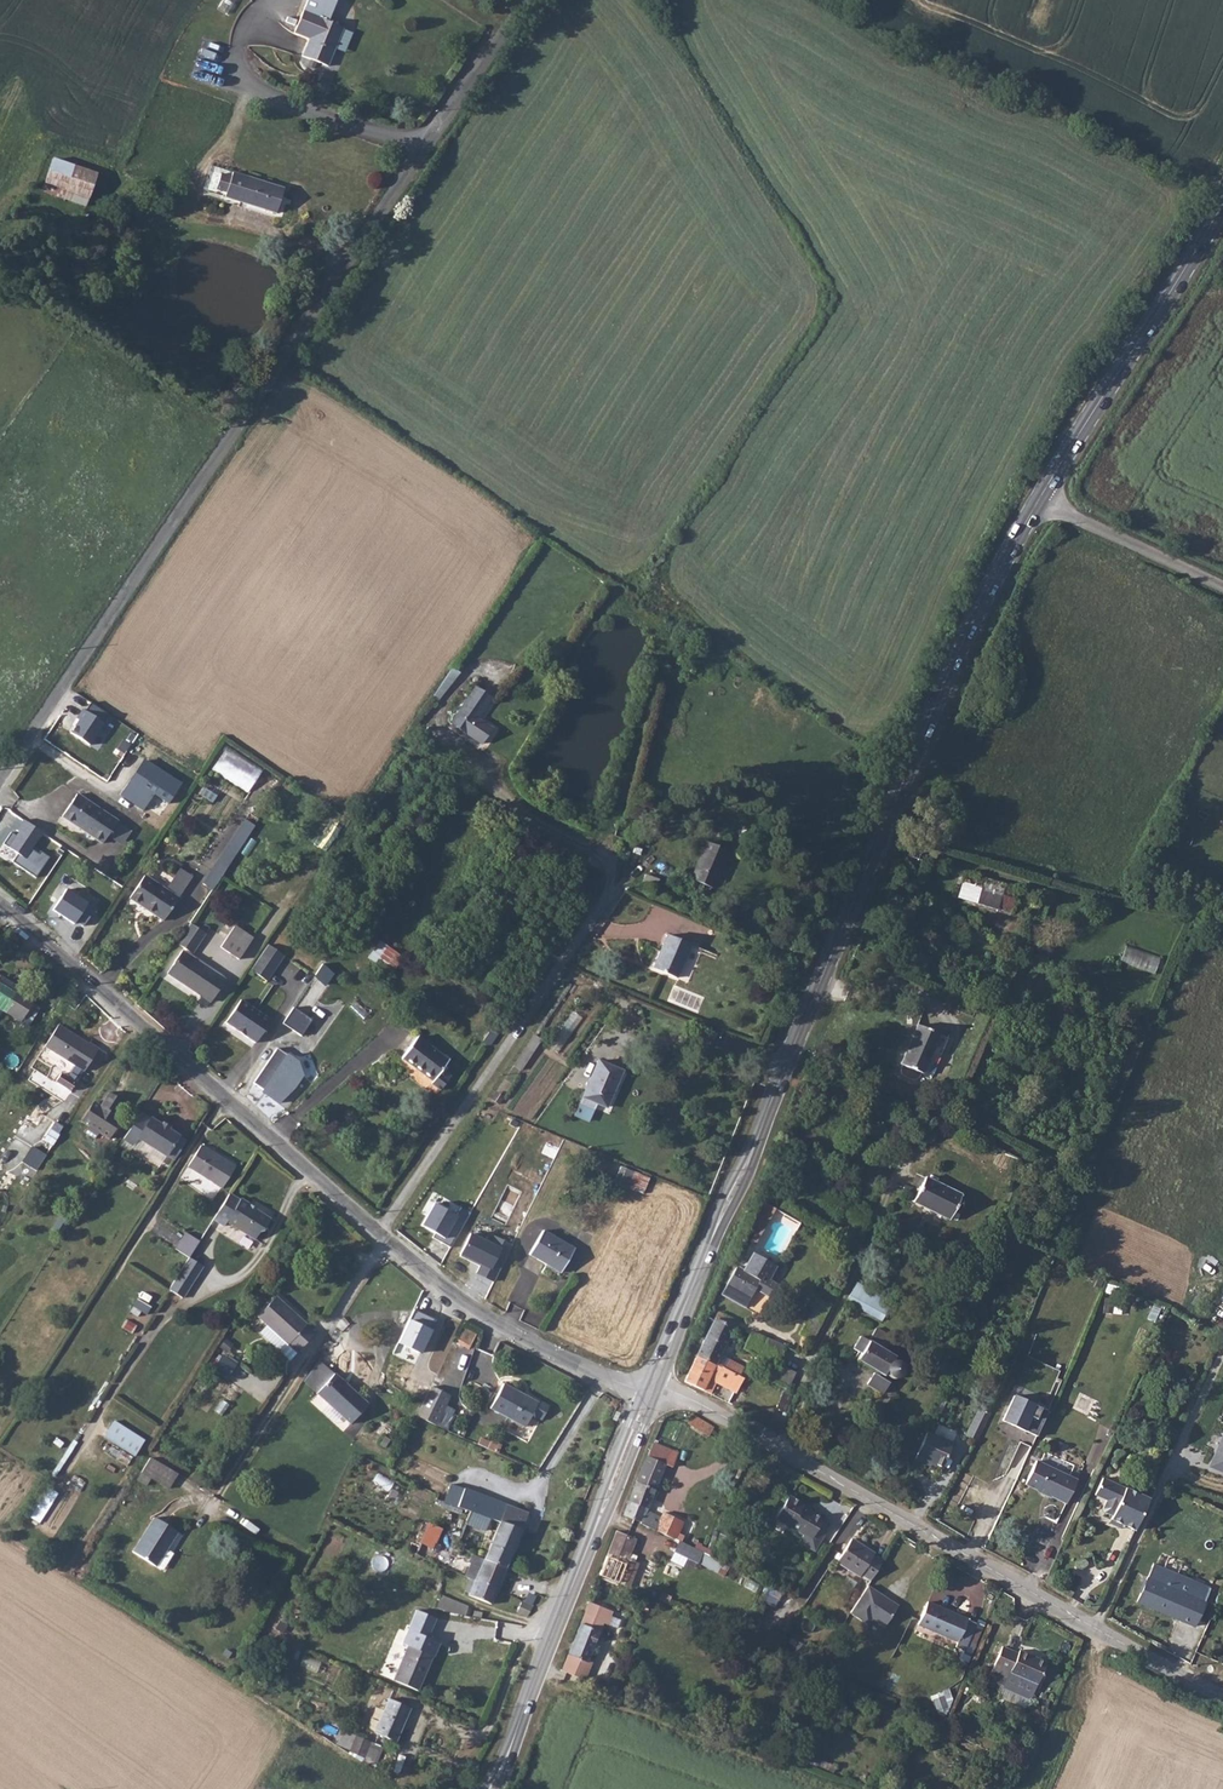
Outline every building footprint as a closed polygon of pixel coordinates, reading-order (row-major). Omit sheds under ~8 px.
[(317,32),(323,10),(324,5),(309,1),(301,27),(317,32)] [(349,17),(323,10),(312,50),(339,56),(349,17)] [(98,178),(53,166),(43,197),(88,209),(98,178)] [(285,189),(234,173),(232,179),(227,197),(277,213),(285,189)] [(228,193),(232,179),(222,176),(218,189),(228,193)] [(483,742),(493,727),(481,716),(495,695),(479,684),(453,721),(483,742)] [(226,746),(213,770),(250,792),(263,768),(226,746)] [(178,781),(142,757),(119,793),(155,818),(178,781)] [(115,819),(73,792),(59,816),(99,843),(115,819)] [(44,832),(23,819),(6,845),(20,854),(13,864),(37,879),(49,859),(33,849),(44,832)] [(222,875),(241,847),(232,841),(213,868),(222,875)] [(730,851),(709,841),(691,879),(712,889),(730,851)] [(182,896),(148,872),(131,895),(166,919),(182,896)] [(996,883),(975,876),(970,892),(991,898),(996,883)] [(88,904),(65,889),(52,910),(74,925),(88,904)] [(682,917),(677,932),(704,942),(709,927),(682,917)] [(254,933),(236,920),(220,944),(240,956),(254,933)] [(690,983),(705,948),(670,934),(655,970),(690,983)] [(368,957),(392,974),(404,956),(380,940),(368,957)] [(283,953),(268,943),(252,968),(266,979),(283,953)] [(1120,959),(1154,972),(1160,957),(1126,944),(1120,959)] [(228,976),(186,949),(171,974),(213,1001),(228,976)] [(334,975),(322,963),(315,978),(327,987),(334,975)] [(21,1020),(35,997),(9,981),(10,979),(0,973),(0,1006),(21,1020)] [(244,998),(229,1021),(260,1041),(273,1019),(244,998)] [(312,1019),(293,1007),(283,1023),(302,1036),(312,1019)] [(903,1064),(926,1073),(941,1034),(918,1025),(903,1064)] [(47,1048),(86,1072),(101,1049),(90,1042),(89,1044),(61,1026),(47,1048)] [(448,1057),(416,1035),(401,1057),(432,1079),(441,1067),(448,1057)] [(525,1064),(541,1039),(534,1035),(518,1060),(525,1064)] [(277,1048),(254,1083),(264,1090),(262,1094),(279,1105),(294,1092),(304,1077),(296,1060),(277,1048)] [(622,1068),(597,1059),(583,1096),(608,1106),(622,1068)] [(170,1076),(175,1069),(175,1067),(169,1060),(166,1061),(160,1069),(170,1076)] [(72,1064),(69,1069),(65,1067),(56,1080),(70,1090),(83,1071),(72,1064)] [(439,1087),(449,1073),(441,1067),(432,1079),(430,1081),(439,1087)] [(128,1101),(116,1092),(105,1108),(99,1105),(89,1121),(95,1126),(91,1131),(103,1138),(106,1133),(114,1139),(119,1131),(123,1131),(128,1124),(118,1117),(128,1101)] [(172,1154),(185,1135),(172,1126),(174,1123),(169,1120),(166,1124),(148,1111),(130,1139),(139,1146),(144,1139),(171,1156),(172,1154)] [(56,1122),(39,1149),(32,1145),(22,1162),(36,1171),(64,1127),(56,1122)] [(180,1160),(193,1140),(185,1135),(172,1154),(180,1160)] [(130,1139),(126,1144),(136,1151),(138,1148),(165,1165),(171,1156),(144,1139),(139,1146),(130,1139)] [(236,1168),(201,1145),(188,1166),(223,1189),(236,1168)] [(615,1183),(644,1194),(651,1177),(621,1166),(615,1183)] [(912,1202),(949,1219),(962,1193),(926,1175),(912,1202)] [(243,1201),(231,1193),(215,1219),(227,1227),(230,1222),(258,1241),(264,1231),(266,1233),(274,1221),(259,1210),(256,1212),(251,1208),(252,1204),(243,1199),(243,1201)] [(432,1237),(450,1247),(465,1220),(434,1203),(421,1226),(435,1234),(432,1237)] [(577,1247),(545,1230),(531,1254),(563,1272),(577,1247)] [(174,1249),(189,1259),(201,1241),(186,1232),(174,1249)] [(500,1249),(470,1235),(461,1255),(481,1264),(476,1276),(486,1281),(500,1249)] [(752,1287),(767,1296),(774,1283),(767,1279),(775,1263),(751,1250),(742,1268),(728,1260),(726,1264),(732,1268),(720,1293),(743,1305),(752,1287)] [(189,1259),(169,1291),(184,1300),(204,1270),(189,1259)] [(889,1301),(853,1283),(845,1301),(880,1318),(889,1301)] [(810,1297),(825,1306),(832,1293),(816,1285),(810,1297)] [(277,1294),(273,1297),(281,1305),(285,1302),(277,1294)] [(287,1344),(297,1353),(310,1340),(299,1329),(303,1326),(307,1323),(297,1314),(294,1317),(281,1305),(273,1297),(256,1314),(266,1325),(260,1332),(279,1352),(287,1344)] [(714,1309),(710,1318),(729,1327),(733,1319),(714,1309)] [(729,1327),(710,1318),(694,1353),(739,1376),(742,1368),(725,1360),(727,1356),(718,1350),(729,1327)] [(299,1329),(310,1340),(314,1335),(303,1326),(299,1329)] [(889,1336),(872,1328),(867,1341),(857,1336),(851,1349),(855,1351),(852,1360),(873,1370),(877,1372),(881,1375),(883,1372),(890,1377),(896,1376),(899,1372),(900,1366),(897,1362),(892,1361),(893,1356),(883,1350),(889,1336)] [(289,1362),(297,1353),(287,1344),(279,1352),(289,1362)] [(694,1353),(683,1376),(685,1380),(707,1393),(712,1381),(735,1391),(742,1378),(739,1376),(694,1353)] [(228,1378),(237,1363),(222,1354),(214,1369),(228,1378)] [(784,1388),(792,1372),(775,1363),(767,1380),(784,1388)] [(876,1375),(877,1372),(873,1370),(866,1384),(883,1392),(888,1381),(876,1375)] [(318,1391),(350,1423),(368,1405),(336,1374),(318,1391)] [(417,1414),(437,1423),(452,1390),(432,1380),(431,1381),(417,1414)] [(487,1407),(522,1427),(534,1404),(500,1384),(487,1407)] [(998,1421),(1035,1437),(1047,1409),(1010,1393),(998,1421)] [(965,1432),(978,1437),(983,1427),(990,1409),(977,1403),(965,1432)] [(716,1426),(694,1413),(689,1424),(712,1435),(716,1426)] [(121,1422),(111,1438),(137,1454),(147,1439),(121,1422)] [(954,1441),(927,1430),(914,1459),(925,1463),(927,1459),(942,1466),(954,1441)] [(1222,1433),(1207,1467),(1222,1474),(1222,1434),(1222,1433)] [(655,1438),(625,1514),(643,1521),(644,1525),(675,1537),(688,1515),(669,1505),(666,1512),(650,1506),(674,1445),(655,1438)] [(181,1475),(154,1457),(145,1471),(155,1477),(172,1489),(181,1475)] [(1028,1485),(1067,1504),(1078,1480),(1039,1461),(1028,1485)] [(145,1471),(140,1478),(150,1484),(155,1477),(145,1471)] [(1130,1528),(1142,1503),(1138,1502),(1141,1495),(1121,1486),(1098,1475),(1090,1492),(1103,1498),(1099,1506),(1100,1510),(1108,1513),(1106,1517),(1130,1528)] [(501,1521),(508,1503),(454,1480),(446,1499),(473,1510),(496,1519),(501,1521)] [(804,1544),(814,1550),(829,1523),(819,1518),(821,1515),(810,1508),(809,1511),(799,1505),(801,1502),(784,1493),(771,1516),(809,1537),(804,1544)] [(487,1557),(509,1566),(532,1512),(508,1503),(501,1521),(487,1557)] [(496,1519),(473,1510),(468,1522),(491,1531),(496,1519)] [(167,1550),(178,1532),(157,1517),(133,1551),(156,1567),(156,1566),(162,1570),(173,1555),(167,1550)] [(414,1540),(410,1551),(422,1556),(428,1543),(441,1549),(443,1542),(438,1539),(445,1526),(432,1520),(420,1543),(414,1540)] [(620,1528),(602,1575),(632,1587),(642,1560),(638,1560),(642,1550),(635,1548),(639,1536),(620,1528)] [(873,1574),(886,1554),(876,1547),(876,1544),(853,1531),(838,1557),(864,1571),(864,1569),(873,1574)] [(725,1572),(729,1565),(699,1551),(690,1548),(674,1541),(670,1551),(698,1564),(700,1560),(725,1572)] [(463,1574),(472,1554),(460,1549),(452,1569),(463,1574)] [(483,1567),(487,1557),(476,1552),(472,1562),(483,1567)] [(500,1590),(509,1566),(487,1557),(483,1567),(478,1581),(500,1590)] [(1136,1602),(1194,1626),(1210,1586),(1153,1562),(1136,1602)] [(473,1593),(478,1581),(473,1578),(468,1591),(473,1593)] [(494,1604),(500,1590),(478,1581),(473,1593),(472,1595),(494,1604)] [(898,1602),(867,1583),(850,1611),(868,1622),(871,1616),(884,1624),(898,1602)] [(436,1608),(465,1617),(470,1605),(442,1593),(436,1608)] [(977,1619),(927,1600),(917,1624),(956,1638),(953,1648),(963,1652),(977,1619)] [(563,1669),(587,1679),(594,1661),(592,1660),(606,1623),(610,1624),(615,1610),(592,1601),(563,1669)] [(533,1607),(522,1603),(519,1610),(530,1614),(533,1607)] [(413,1628),(431,1634),(434,1626),(417,1620),(413,1628)] [(999,1646),(985,1680),(1026,1698),(1043,1660),(1019,1648),(1016,1654),(999,1646)] [(398,1681),(420,1691),(434,1659),(413,1649),(398,1681)] [(374,1736),(395,1747),(411,1716),(390,1706),(374,1736)] [(342,1731),(337,1748),(379,1762),(384,1744),(342,1731)]
